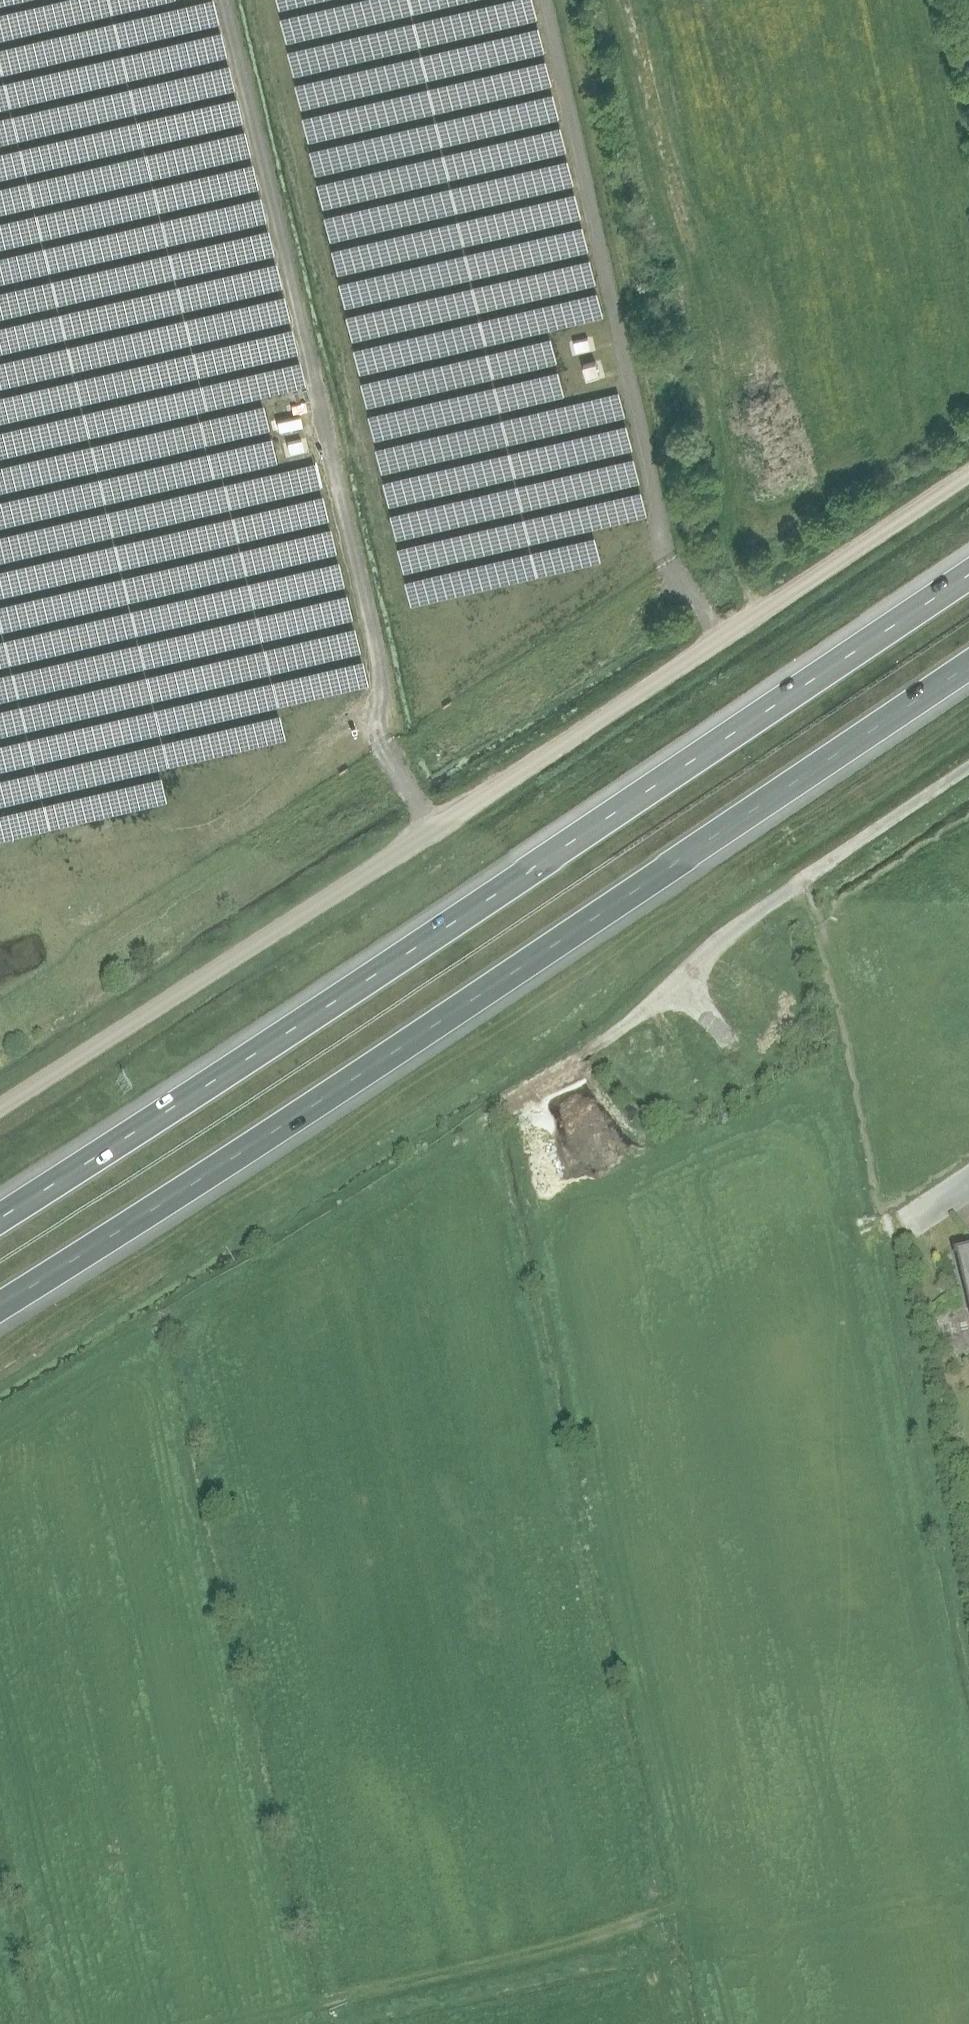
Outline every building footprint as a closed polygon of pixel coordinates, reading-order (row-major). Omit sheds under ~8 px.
[(595,362),(583,366),(586,379),(599,375),(595,362)] [(956,1256),(968,1310),(968,1253),(956,1256)]
